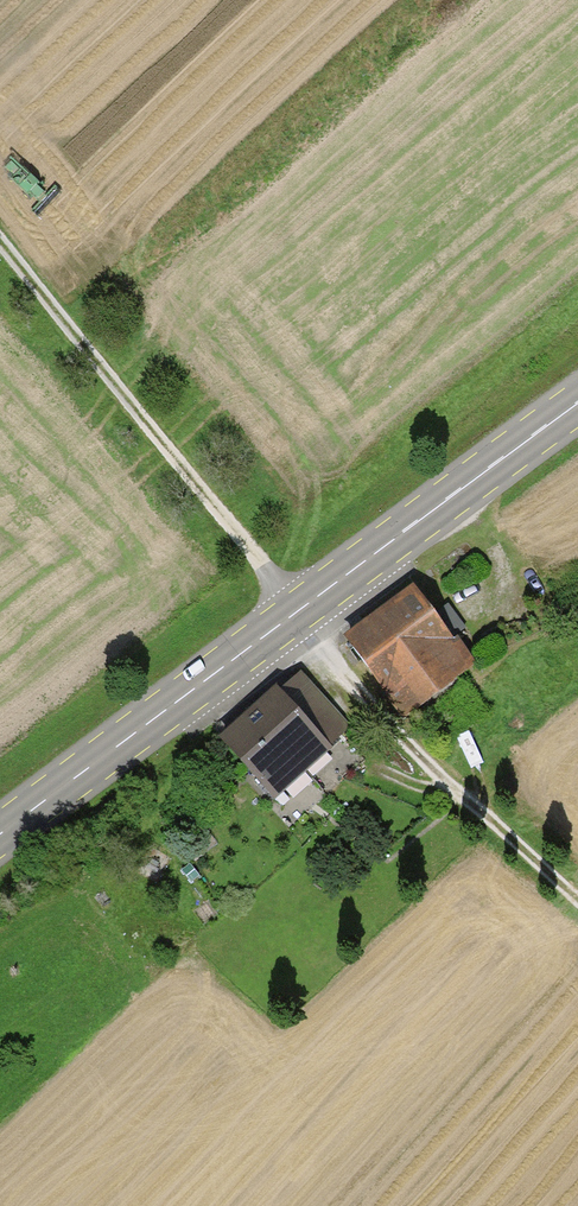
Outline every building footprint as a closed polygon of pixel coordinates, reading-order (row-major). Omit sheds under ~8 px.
[(416,584),(348,634),(406,712),(474,662),(416,584)] [(296,675),(277,693),(325,741),(343,723),(296,675)] [(272,688),(224,735),(276,789),(325,741),(277,693),(272,688)]
